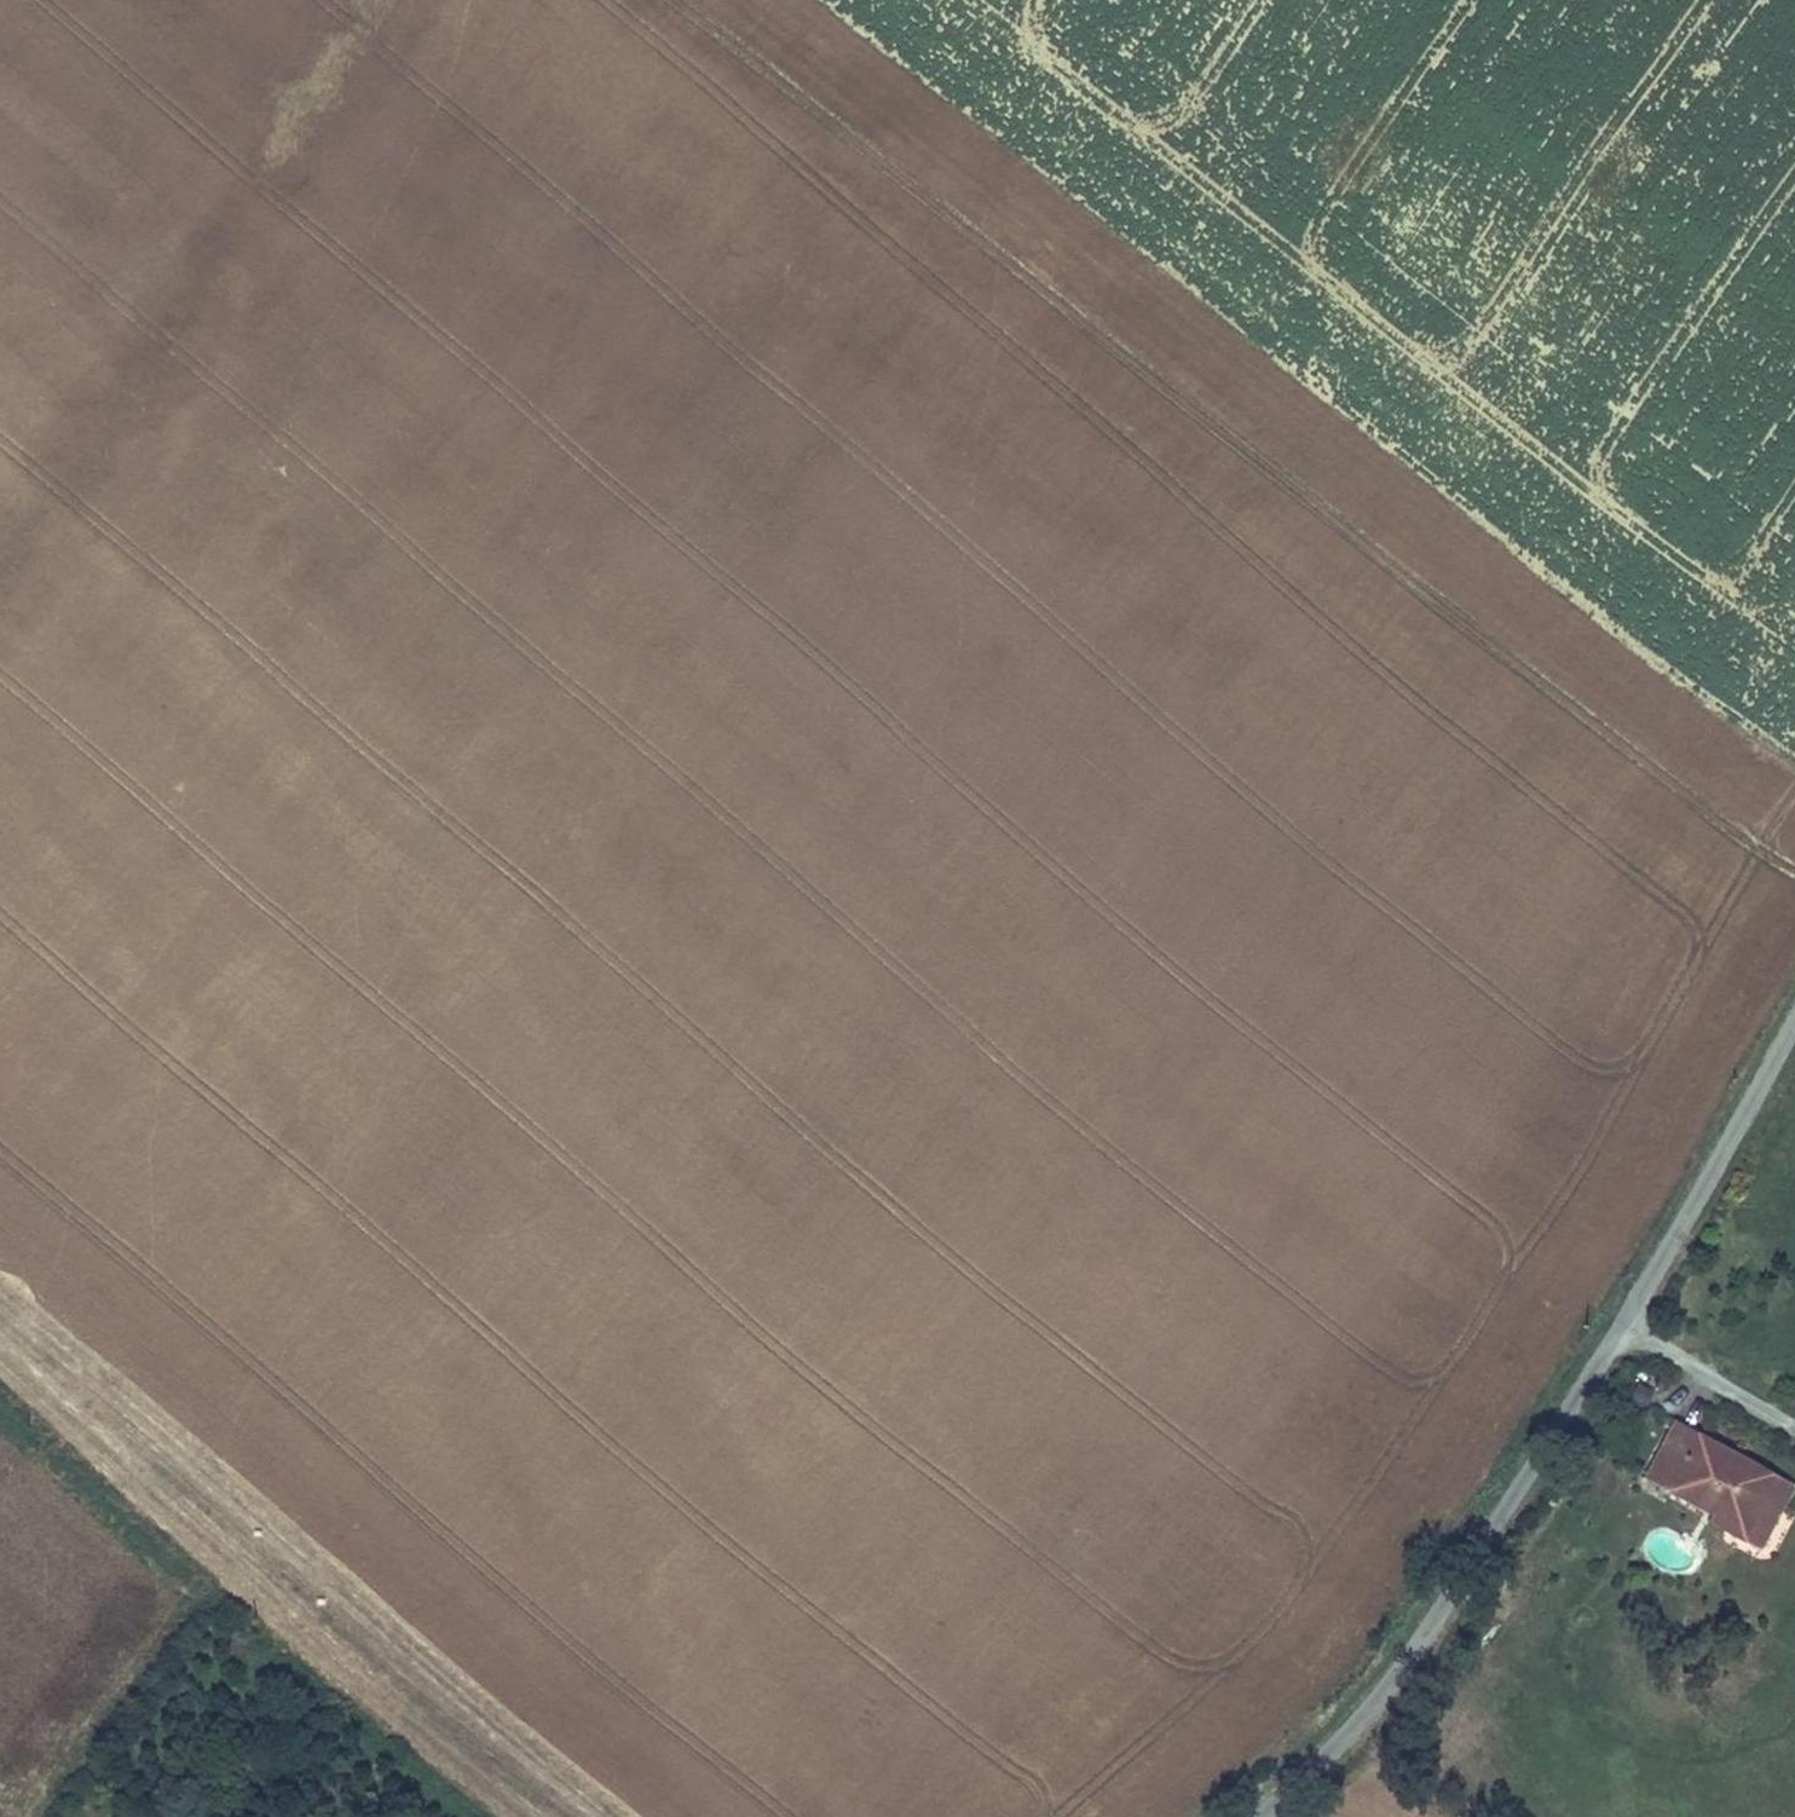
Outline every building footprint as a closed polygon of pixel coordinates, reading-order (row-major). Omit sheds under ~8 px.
[(1740,1527),(1745,1516),(1765,1481),(1672,1430),(1643,1481),(1710,1518),(1715,1521),(1718,1516),(1740,1527)] [(1706,1525),(1740,1545),(1753,1521),(1745,1516),(1740,1527),(1718,1516),(1715,1521),(1710,1518),(1706,1525)]
